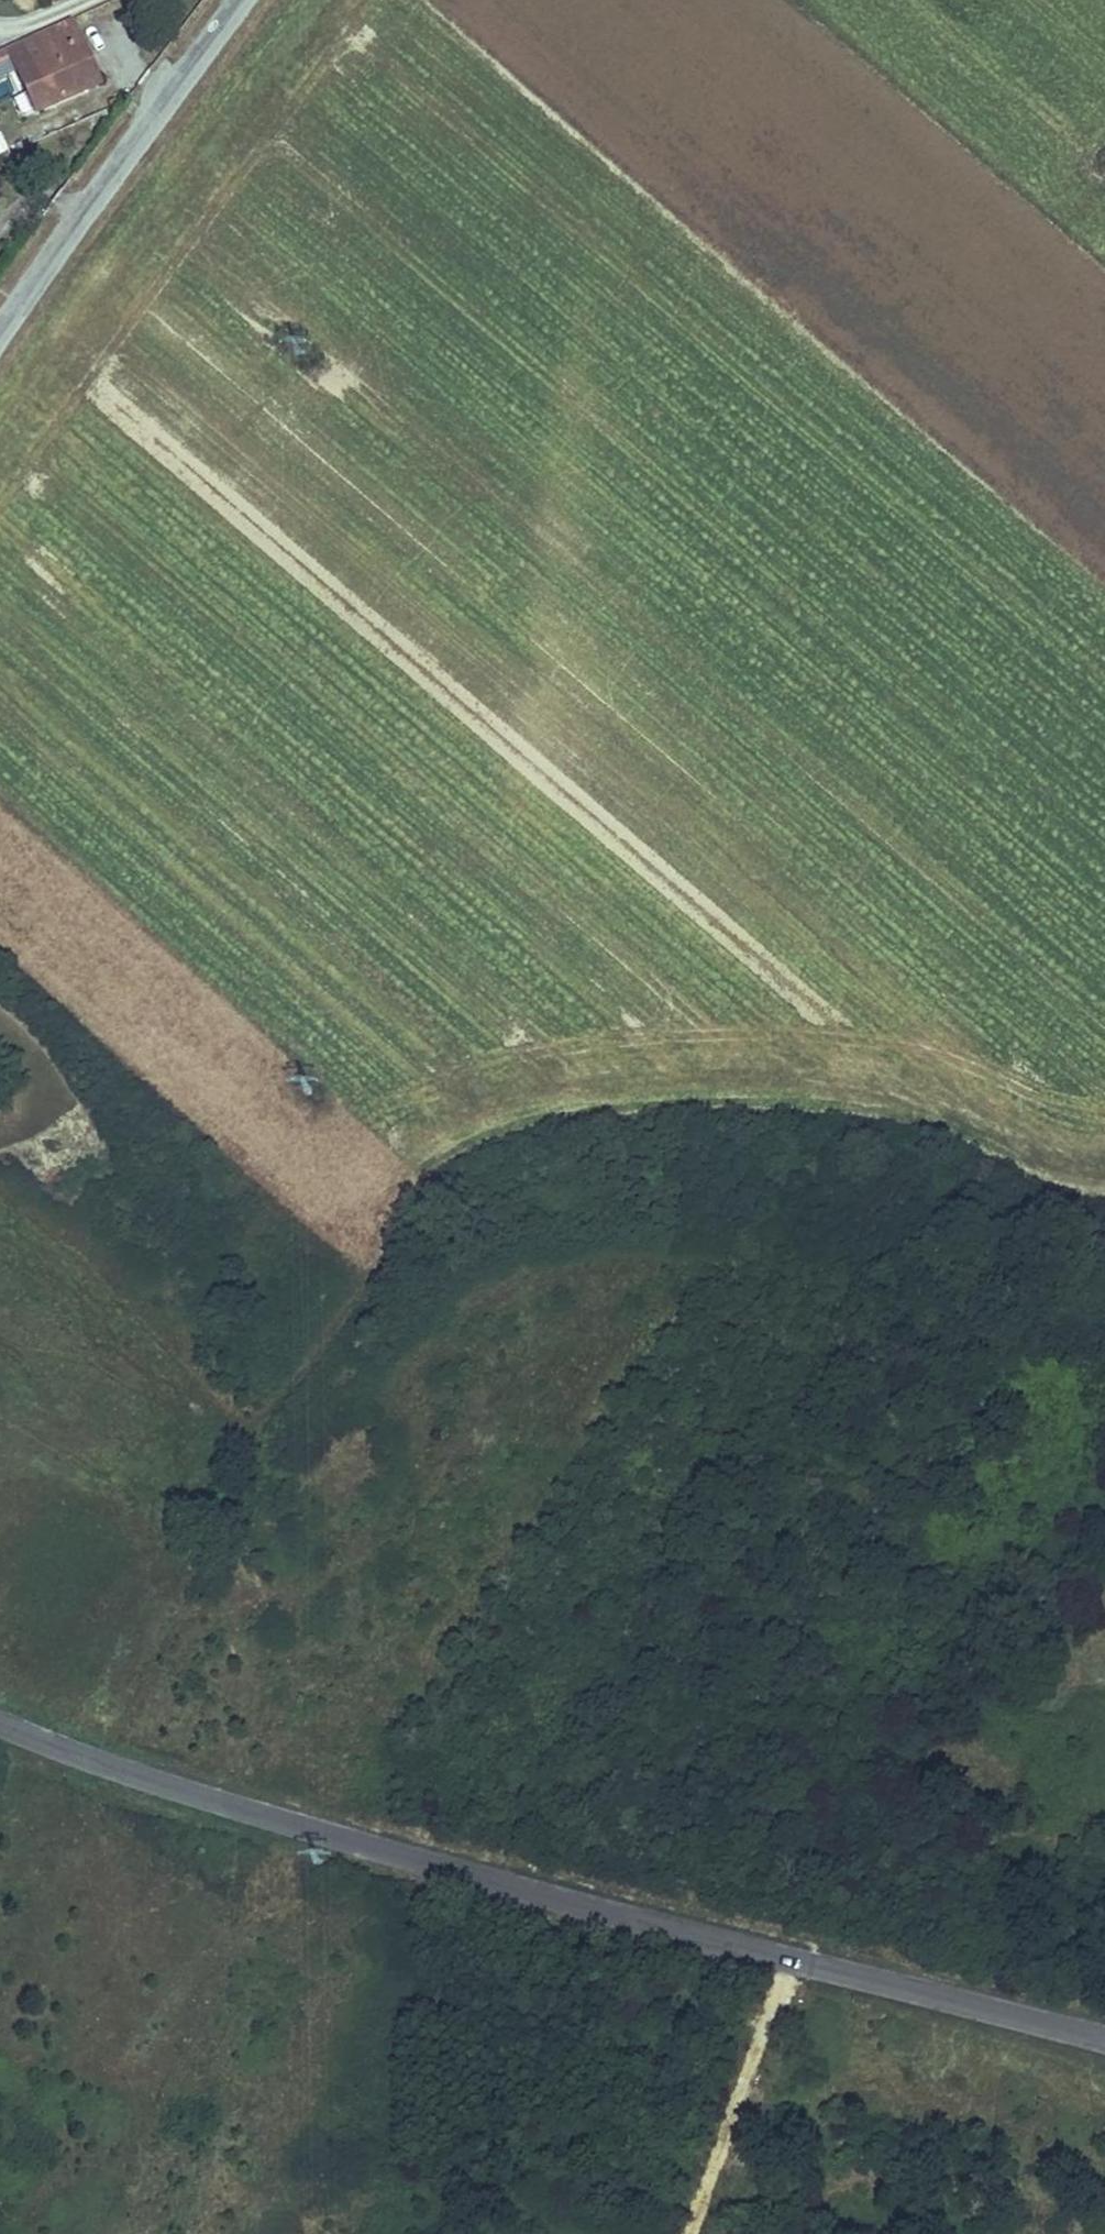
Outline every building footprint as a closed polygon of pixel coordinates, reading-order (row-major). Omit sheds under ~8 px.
[(69,20),(0,51),(0,74),(14,68),(34,112),(90,87),(78,59),(85,56),(69,20)] [(78,59),(90,87),(98,84),(85,56),(78,59)]
